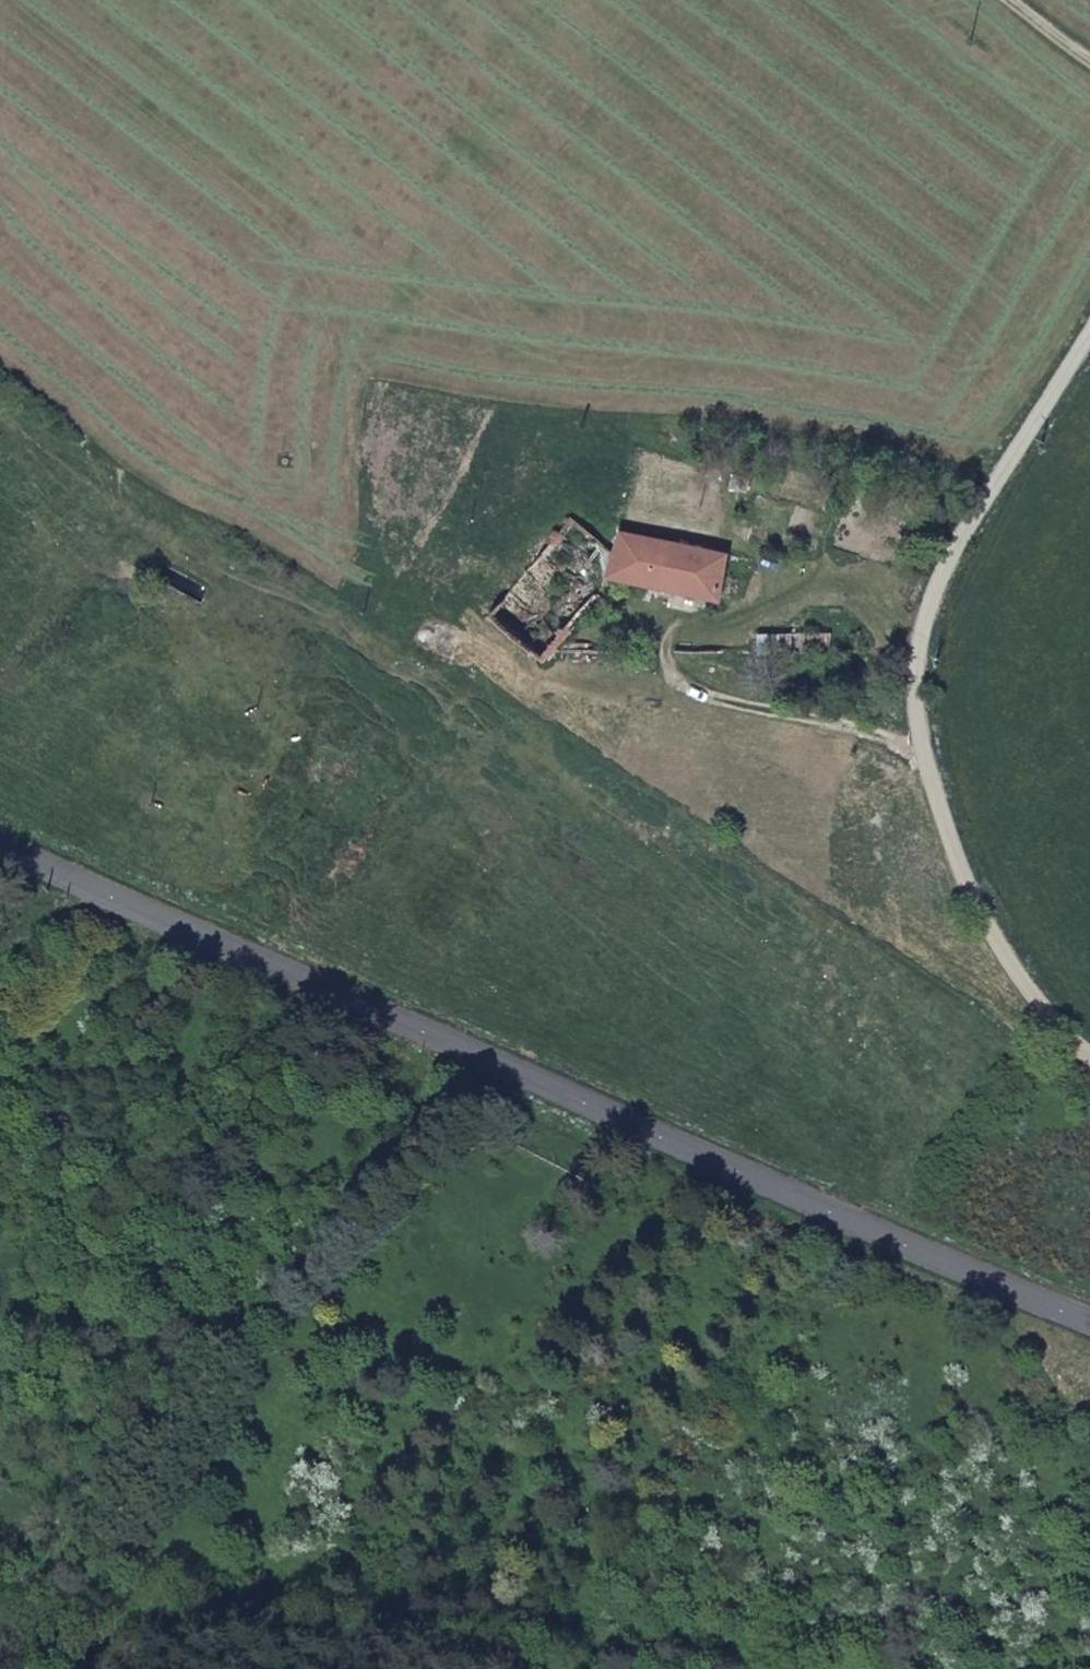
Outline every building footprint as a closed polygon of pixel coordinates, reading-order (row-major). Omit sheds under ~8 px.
[(569,509),(487,613),(543,656),(552,646),(615,574),(714,596),(727,548),(617,524),(611,541),(569,509)]
